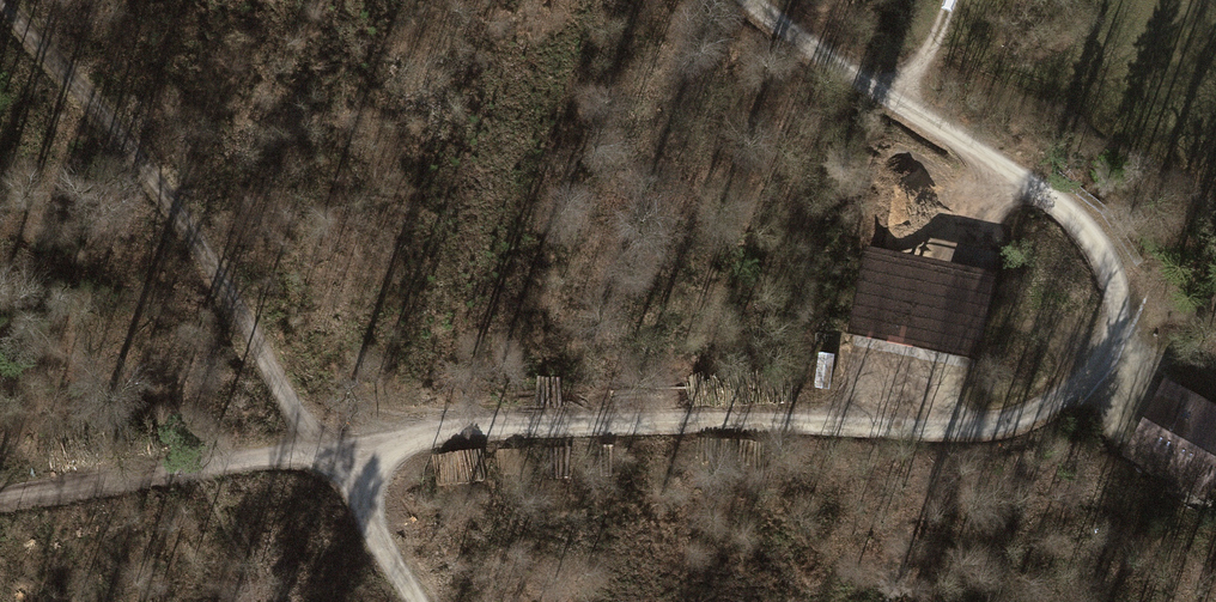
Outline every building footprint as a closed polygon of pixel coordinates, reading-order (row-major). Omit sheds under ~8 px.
[(999,271),(875,247),(857,333),(981,357),(999,271)] [(1189,367),(1157,418),(1144,438),(1215,483),(1215,384),(1189,367)]
